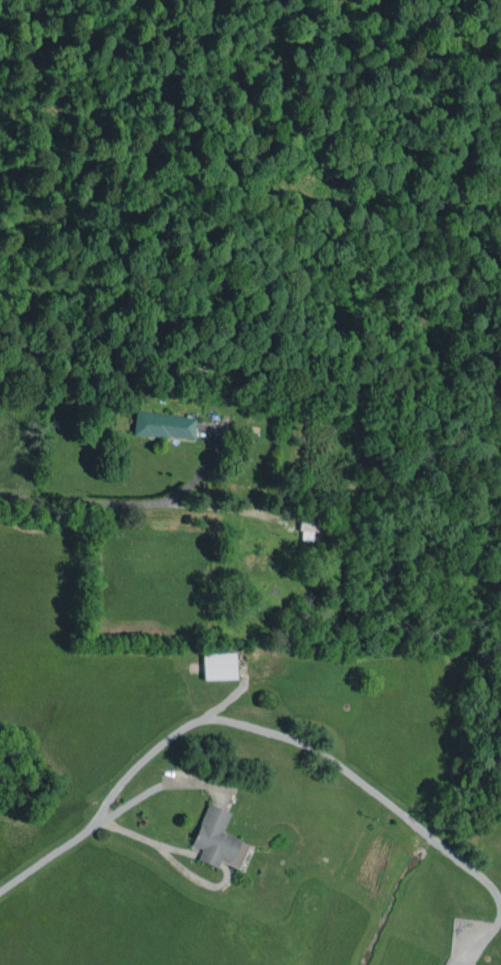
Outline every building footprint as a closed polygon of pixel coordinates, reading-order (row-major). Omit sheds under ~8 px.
[(131,432),(192,436),(193,413),(133,409),(131,432)] [(195,856),(215,863),(218,854),(230,858),(238,835),(220,828),(228,808),(205,800),(190,841),(199,844),(195,856)]
